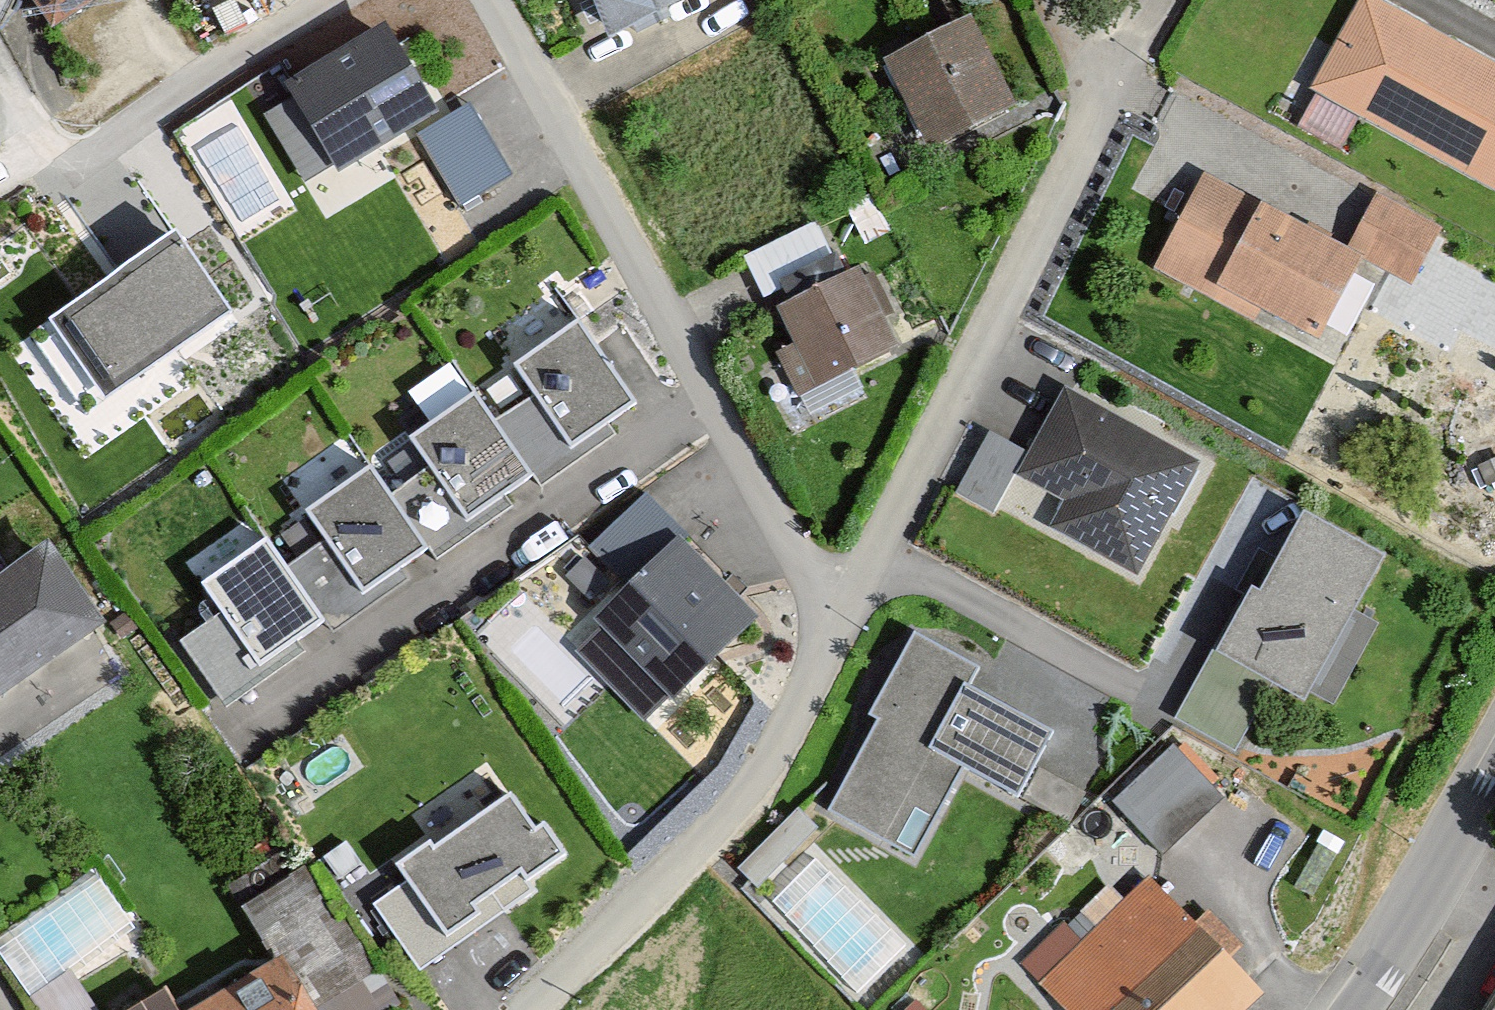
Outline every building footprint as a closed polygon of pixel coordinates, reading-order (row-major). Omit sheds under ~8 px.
[(46,28),(89,0),(28,0),(46,28)] [(611,32),(676,0),(596,0),(611,32)] [(1369,0),(1356,0),(1306,98),(1494,194),(1494,64),(1369,0)] [(968,19),(885,60),(927,144),(1010,103),(968,19)] [(437,110),(385,22),(286,80),(338,167),(437,110)] [(418,122),(462,195),(516,162),(472,89),(418,122)] [(1351,248),(1204,170),(1150,271),(1258,328),(1265,314),(1325,346),(1371,259),(1351,248)] [(1381,193),(1351,248),(1371,259),(1414,281),(1443,226),(1381,193)] [(229,308),(173,229),(74,297),(46,317),(102,397),(229,308)] [(854,268),(768,311),(810,393),(895,349),(854,268)] [(637,400),(579,317),(512,364),(533,394),(498,418),(535,473),(543,483),(616,433),(608,421),(637,400)] [(1202,458),(1065,386),(1019,474),(1068,500),(1053,528),(1140,574),(1202,458)] [(498,418),(476,388),(407,436),(427,465),(390,491),(429,545),(438,558),(514,505),(505,493),(535,473),(498,418)] [(989,417),(959,481),(998,499),(1028,434),(989,417)] [(390,491),(370,462),(300,511),(320,538),(286,562),(327,621),(333,629),(405,579),(397,568),(429,545),(390,491)] [(1392,556),(1308,511),(1264,592),(1256,587),(1220,653),(1311,702),(1392,556)] [(286,562),(266,534),(196,583),(217,613),(176,641),(224,710),(306,653),(298,641),(327,621),(286,562)] [(679,537),(593,618),(673,703),(759,623),(679,537)] [(45,544),(0,573),(0,699),(103,631),(45,544)] [(991,664),(912,622),(815,802),(915,856),(959,774),(1018,806),(1062,725),(981,681),(991,664)] [(1219,797),(1173,749),(1116,804),(1162,852),(1219,797)] [(537,830),(511,793),(435,845),(431,839),(393,865),(404,881),(372,903),(419,972),(536,892),(529,881),(568,854),(547,824),(537,830)] [(1142,871),(1035,983),(1063,1009),(1238,1009),(1262,985),(1142,871)] [(262,945),(155,1009),(301,1009),(262,945)] [(1483,1009),(1494,1009),(1494,989),(1483,1009)]
